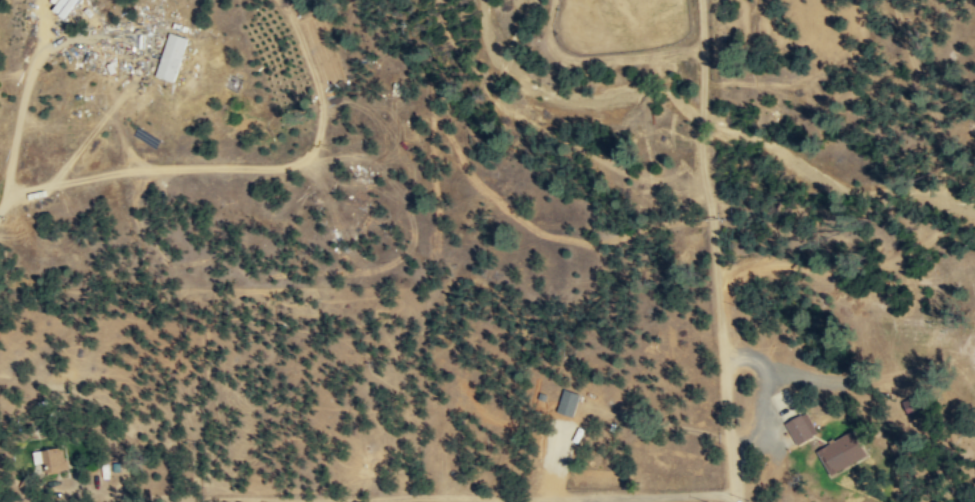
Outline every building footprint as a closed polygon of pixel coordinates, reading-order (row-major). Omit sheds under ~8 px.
[(175,82),(190,38),(171,31),(156,76),(175,82)] [(581,393),(564,388),(557,411),(575,416),(581,393)] [(818,436),(809,413),(787,421),(795,444),(818,436)] [(869,456),(858,430),(818,448),(830,474),(869,456)] [(34,464),(42,462),(44,473),(67,470),(64,447),(32,452),(34,464)]
